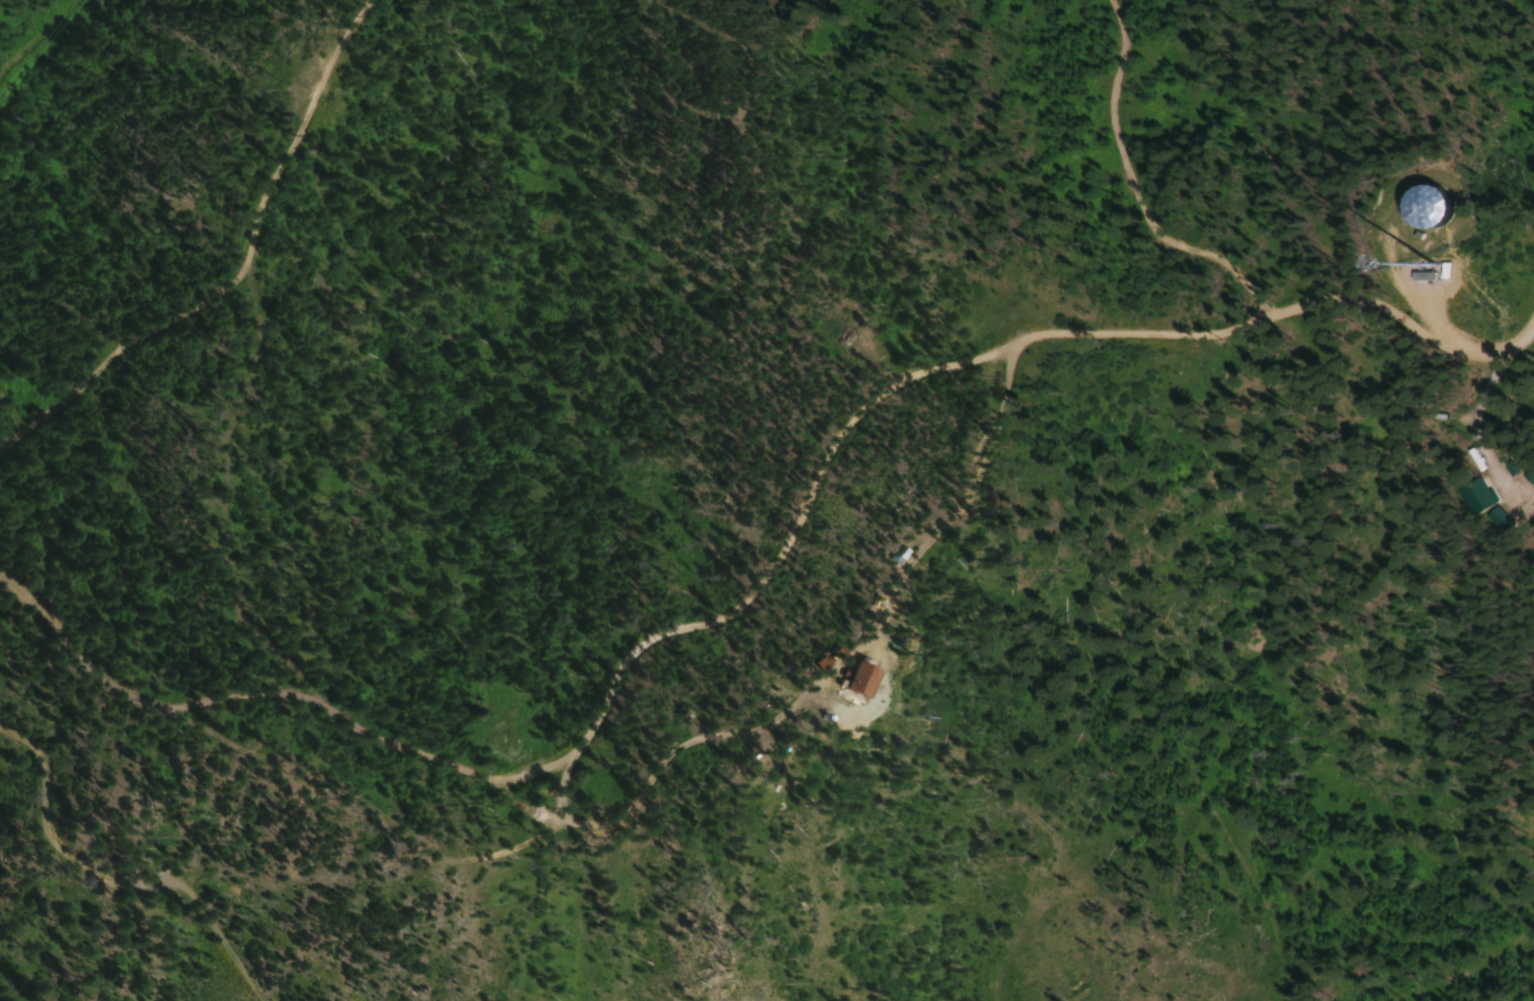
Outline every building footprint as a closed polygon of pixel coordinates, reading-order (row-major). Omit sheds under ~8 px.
[(1459,228),(1467,189),(1440,183),(1432,223),(1459,228)]
